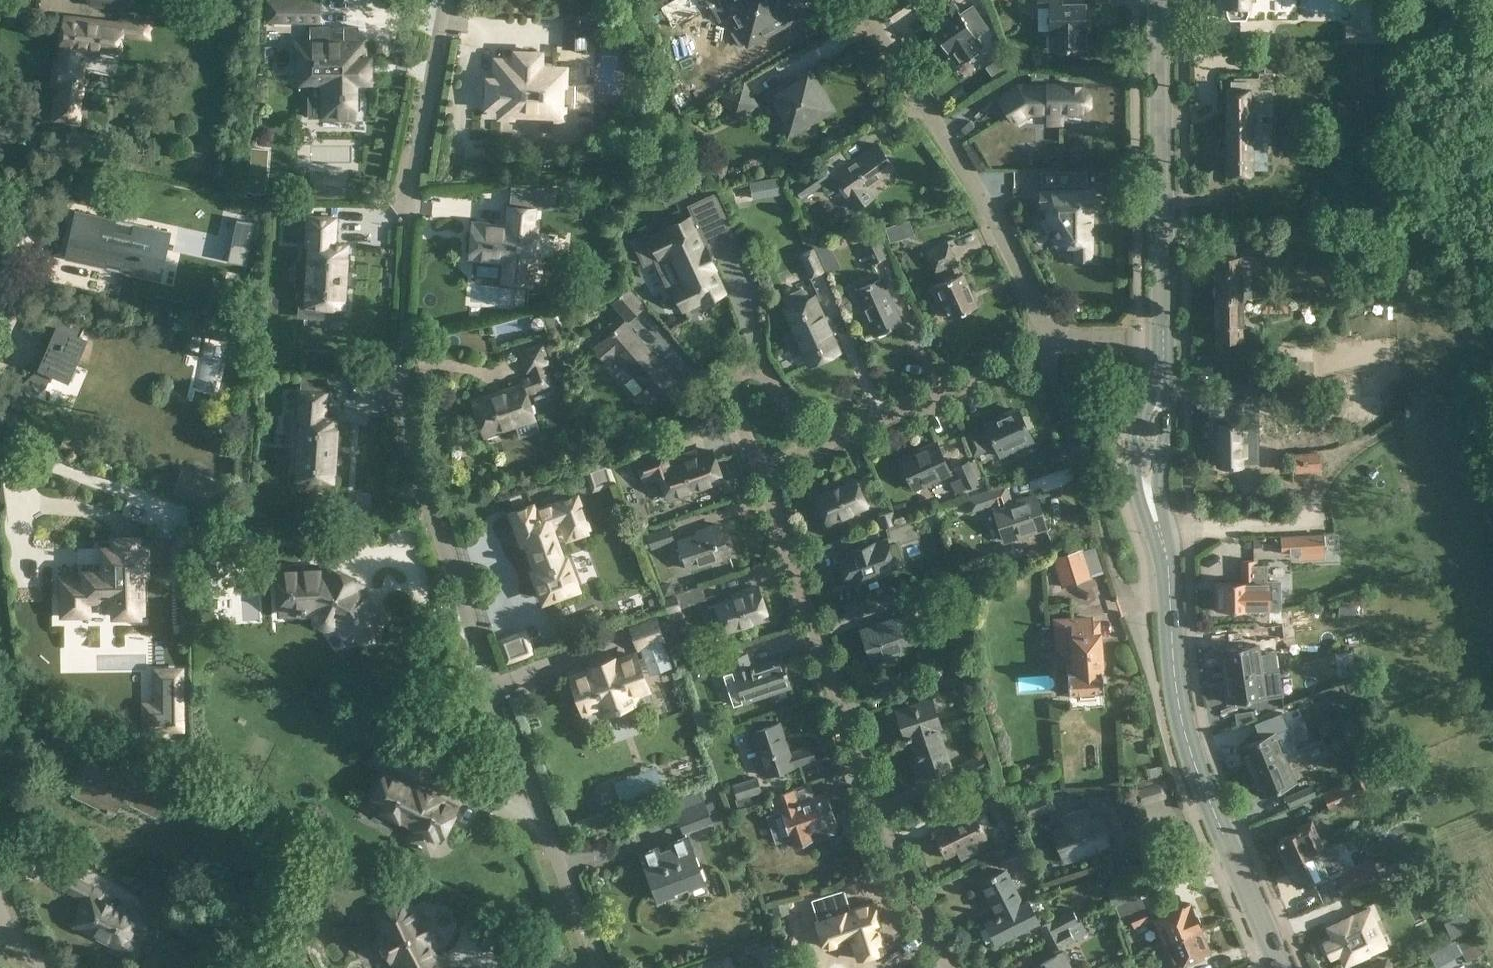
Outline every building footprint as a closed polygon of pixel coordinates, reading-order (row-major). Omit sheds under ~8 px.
[(88,5),(127,9),(127,0),(88,0),(88,5)] [(271,0),(261,0),(261,21),(313,21),(313,1),(271,0)] [(711,0),(678,0),(689,19),(714,5),(711,0)] [(747,42),(789,18),(778,0),(723,0),(747,42)] [(945,17),(935,23),(938,27),(936,29),(956,58),(965,52),(967,55),(981,46),(951,0),(948,0),(938,6),(945,17)] [(1085,3),(1061,3),(1061,0),(1035,0),(1035,4),(1048,4),(1048,34),(1050,34),(1050,48),(1082,49),(1082,34),(1084,34),(1084,33),(1090,29),(1090,20),(1085,17),(1085,3)] [(1223,8),(1225,7),(1226,11),(1229,19),(1245,18),(1248,12),(1249,7),(1252,7),(1252,1),(1256,1),(1256,0),(1223,0),(1223,8)] [(236,5),(230,11),(243,24),(249,17),(236,5)] [(1382,5),(1357,6),(1358,40),(1383,40),(1382,5)] [(147,37),(148,25),(62,14),(56,61),(51,60),(49,72),(72,76),(73,63),(68,62),(70,44),(117,50),(119,34),(147,37)] [(564,47),(587,47),(588,17),(565,17),(564,47)] [(1268,34),(1249,34),(1249,44),(1268,44),(1268,34)] [(561,115),(562,106),(574,106),(574,84),(562,83),(563,69),(548,69),(548,65),(541,65),(542,51),(515,50),(515,58),(495,58),(495,77),(487,77),(486,107),(515,108),(515,104),(534,105),(533,114),(561,115)] [(354,109),(367,109),(367,87),(361,88),(360,70),(357,70),(358,58),(347,58),(346,69),(335,69),(335,57),(315,57),(315,68),(295,68),(293,104),(320,103),(318,139),(354,139),(354,131),(359,131),(359,115),(354,116),(354,109)] [(829,109),(807,71),(766,95),(788,133),(829,109)] [(1230,79),(1230,88),(1224,88),(1224,131),(1272,131),(1272,122),(1262,122),(1259,76),(1234,77),(1234,79),(1230,79)] [(743,83),(721,95),(734,116),(755,104),(743,83)] [(1080,85),(1021,86),(1000,98),(1008,112),(1028,101),(1046,101),(1046,122),(1059,122),(1060,111),(1081,111),(1081,110),(1083,109),(1085,108),(1087,106),(1088,105),(1089,103),(1089,101),(1089,99),(1088,97),(1087,95),(1085,93),(1083,92),(1081,91),(1080,85)] [(1272,140),(1272,131),(1224,131),(1225,173),(1254,173),(1254,169),(1267,169),(1267,140),(1272,140)] [(866,188),(896,169),(877,143),(850,161),(843,150),(823,163),(826,167),(794,188),(802,200),(822,185),(828,194),(839,186),(844,193),(845,192),(850,199),(847,201),(855,212),(874,199),(866,188)] [(266,151),(250,150),(246,192),(263,194),(266,151)] [(1094,169),(1095,181),(1114,181),(1114,169),(1094,169)] [(313,175),(313,194),(337,194),(337,175),(313,175)] [(778,176),(749,182),(752,199),(781,193),(778,176)] [(681,180),(669,186),(676,200),(688,195),(681,180)] [(534,207),(555,209),(557,187),(536,185),(534,207)] [(1091,214),(1091,190),(1041,190),(1041,205),(1048,204),(1048,214),(1056,227),(1054,228),(1057,233),(1059,232),(1067,244),(1075,244),(1076,257),(1090,257),(1090,250),(1091,250),(1091,214)] [(682,311),(727,291),(706,249),(735,235),(715,191),(687,204),(691,213),(633,243),(643,266),(654,261),(670,294),(672,293),(682,311)] [(506,224),(472,221),(469,257),(503,260),(501,280),(528,283),(530,263),(532,263),(533,255),(537,255),(541,251),(542,240),(538,236),(535,235),(536,227),(532,226),(534,207),(508,204),(506,224)] [(78,211),(68,258),(161,279),(172,232),(78,211)] [(308,257),(302,257),(298,260),(297,283),(300,287),(306,287),(305,305),(344,307),(348,244),(334,243),(335,217),(308,216),(307,241),(309,241),(308,257)] [(254,221),(235,217),(226,259),(241,261),(242,256),(247,257),(254,221)] [(906,221),(889,226),(892,237),(909,232),(906,221)] [(857,229),(861,238),(875,232),(872,225),(857,229)] [(875,232),(861,238),(861,239),(872,263),(886,256),(875,232)] [(798,242),(802,250),(811,245),(808,237),(798,242)] [(957,262),(947,239),(926,249),(936,272),(946,267),(951,277),(929,287),(936,303),(941,301),(948,317),(978,304),(963,272),(960,273),(956,263),(957,262)] [(1242,297),(1241,254),(1214,255),(1214,297),(1242,297)] [(838,299),(817,256),(803,262),(823,306),(838,299)] [(873,335),(903,322),(882,276),(853,289),(873,335)] [(611,301),(628,321),(646,305),(629,285),(604,291),(612,300),(611,301)] [(808,366),(842,350),(815,292),(809,295),(806,288),(802,286),(785,293),(784,299),(787,305),(782,308),(808,366)] [(1242,297),(1214,297),(1215,340),(1243,340),(1242,297)] [(1288,311),(1287,297),(1261,298),(1262,312),(1288,311)] [(549,329),(556,327),(551,315),(552,312),(556,311),(555,305),(541,308),(549,329)] [(5,397),(17,411),(46,385),(52,374),(69,381),(88,336),(80,333),(85,323),(60,313),(58,312),(54,313),(52,313),(50,315),(48,316),(46,318),(45,320),(40,333),(51,337),(39,368),(5,397)] [(204,335),(243,345),(247,327),(209,318),(204,335)] [(655,402),(679,382),(624,320),(593,346),(608,363),(615,357),(631,375),(632,374),(655,402)] [(469,396),(481,437),(516,425),(517,428),(520,430),(522,431),(526,430),(532,428),(535,426),(535,421),(528,393),(556,382),(549,359),(558,357),(548,331),(527,336),(514,340),(525,378),(469,396)] [(1289,379),(1312,379),(1313,359),(1289,359),(1289,379)] [(1375,392),(1373,374),(1346,377),(1348,395),(1375,392)] [(1269,405),(1269,385),(1239,385),(1239,405),(1269,405)] [(1296,400),(1310,401),(1311,389),(1298,388),(1296,400)] [(297,478),(297,488),(332,490),(332,481),(333,481),(337,417),(325,416),(326,391),(300,390),(298,415),(301,416),(297,478)] [(1011,442),(1031,433),(1018,405),(995,415),(996,417),(984,422),(986,425),(977,429),(977,427),(963,434),(973,455),(986,449),(981,438),(988,434),(997,454),(1014,447),(1011,442)] [(1239,440),(1239,423),(1215,423),(1215,465),(1239,465),(1239,458),(1242,458),(1242,440),(1239,440)] [(937,439),(898,457),(913,490),(952,472),(937,439)] [(666,498),(723,479),(712,447),(697,453),(695,449),(672,457),(667,444),(634,456),(639,471),(654,466),(666,498)] [(1318,471),(1317,451),(1292,452),(1293,472),(1318,471)] [(979,482),(968,459),(954,466),(964,489),(979,482)] [(606,462),(587,468),(594,487),(613,481),(606,462)] [(169,491),(218,509),(228,483),(180,465),(169,491)] [(814,496),(827,524),(868,504),(855,477),(814,496)] [(993,503),(988,488),(965,496),(970,511),(993,503)] [(1036,492),(992,507),(1003,542),(1048,528),(1036,492)] [(532,511),(530,505),(510,512),(516,528),(518,531),(520,530),(535,568),(530,570),(540,595),(549,591),(550,596),(571,588),(569,584),(573,582),(564,558),(561,559),(548,525),(558,521),(564,537),(586,528),(574,496),(542,509),(541,507),(532,511)] [(905,500),(892,504),(896,517),(909,513),(905,500)] [(893,509),(877,515),(881,526),(897,520),(893,509)] [(143,552),(143,526),(138,526),(138,514),(112,514),(112,526),(102,526),(102,546),(99,546),(99,553),(80,553),(80,558),(58,557),(57,595),(80,596),(80,582),(109,582),(109,596),(134,595),(134,590),(138,590),(139,552),(143,552)] [(636,527),(639,528),(644,529),(646,527),(649,523),(646,515),(638,514),(633,520),(636,527)] [(903,559),(898,543),(919,536),(913,518),(885,527),(888,536),(835,553),(846,585),(897,568),(895,561),(903,559)] [(223,520),(198,523),(202,582),(223,583),(224,563),(243,563),(241,538),(232,538),(232,528),(224,527),(223,520)] [(702,529),(703,533),(676,542),(686,568),(727,554),(717,524),(702,529)] [(674,540),(670,526),(646,534),(651,548),(674,540)] [(1323,532),(1298,534),(1299,553),(1325,551),(1323,532)] [(1262,546),(1262,537),(1252,536),(1253,546),(1262,546)] [(1061,586),(1091,577),(1082,548),(1052,557),(1061,586)] [(1266,610),(1275,610),(1275,579),(1267,579),(1266,563),(1256,564),(1256,559),(1241,559),(1241,580),(1214,581),(1214,610),(1250,610),(1266,610)] [(274,567),(277,616),(311,615),(312,618),(313,622),(315,623),(316,625),(319,627),(321,628),(323,629),(325,629),(327,629),(329,629),(331,628),(335,627),(349,648),(359,642),(361,643),(362,644),(364,644),(366,645),(368,645),(371,644),(373,644),(375,642),(377,641),(378,639),(380,635),(381,632),(381,630),(380,628),(390,621),(367,585),(368,584),(325,563),(325,564),(274,567)] [(664,596),(675,592),(671,579),(659,583),(664,596)] [(680,606),(706,597),(702,584),(676,593),(680,606)] [(739,591),(741,595),(714,604),(723,631),(765,617),(755,586),(739,591)] [(923,604),(918,589),(895,596),(900,612),(923,604)] [(1354,614),(1354,601),(1339,599),(1338,612),(1354,614)] [(628,622),(638,650),(665,640),(655,612),(628,622)] [(859,628),(871,663),(918,647),(907,612),(859,628)] [(1068,625),(1070,666),(1064,666),(1066,697),(1075,697),(1075,704),(1093,703),(1093,696),(1100,696),(1096,624),(1068,625)] [(1286,638),(1285,625),(1256,628),(1253,630),(1255,641),(1286,638)] [(507,659),(531,650),(523,631),(500,640),(507,659)] [(1256,643),(1254,643),(1221,648),(1222,657),(1220,659),(1221,666),(1224,667),(1224,675),(1278,667),(1276,651),(1257,654),(1256,643)] [(792,686),(781,656),(752,666),(747,652),(721,660),(725,673),(723,673),(733,704),(742,701),(742,703),(792,686)] [(615,659),(594,666),(597,675),(579,682),(592,715),(607,709),(610,715),(636,706),(635,701),(650,694),(635,659),(617,665),(615,659)] [(141,700),(141,732),(185,731),(184,665),(153,666),(153,700),(141,700)] [(694,681),(706,677),(702,665),(690,669),(694,681)] [(1278,667),(1224,675),(1225,682),(1223,684),(1224,691),(1227,693),(1228,702),(1283,694),(1279,667),(1278,667)] [(909,738),(935,729),(934,727),(939,726),(928,694),(917,698),(919,703),(895,711),(904,739),(909,738)] [(1252,709),(1235,712),(1236,722),(1253,716),(1252,709)] [(816,759),(811,744),(790,751),(780,721),(749,731),(749,732),(747,733),(746,737),(749,746),(752,748),(755,747),(758,757),(756,758),(754,762),(757,772),(761,773),(763,773),(764,776),(816,759)] [(935,729),(934,727),(908,735),(909,738),(922,777),(948,768),(935,729)] [(1280,753),(1272,732),(1240,745),(1243,752),(1241,755),(1244,763),(1247,764),(1250,770),(1302,750),(1297,738),(1286,742),(1288,750),(1280,753)] [(91,740),(83,756),(88,758),(71,792),(111,813),(119,797),(157,816),(174,781),(141,765),(134,779),(116,770),(123,756),(91,740)] [(434,794),(447,764),(411,748),(400,772),(412,778),(400,805),(411,810),(405,822),(441,838),(434,853),(455,863),(462,847),(466,849),(480,816),(433,796),(434,794)] [(1307,761),(1302,750),(1250,770),(1252,776),(1250,779),(1253,787),(1257,788),(1259,795),(1291,782),(1284,762),(1292,758),(1295,766),(1307,761)] [(1333,750),(1316,756),(1320,767),(1337,761),(1333,750)] [(959,763),(966,778),(989,767),(982,752),(959,763)] [(1163,774),(1161,764),(1146,767),(1148,777),(1163,774)] [(1383,773),(1387,784),(1403,777),(1399,766),(1383,773)] [(665,791),(659,775),(618,790),(624,806),(665,791)] [(732,783),(737,798),(762,790),(757,776),(732,783)] [(1358,776),(1322,792),(1329,809),(1365,793),(1358,776)] [(1161,781),(1136,790),(1141,805),(1166,796),(1161,781)] [(1312,784),(1285,795),(1289,806),(1317,794),(1312,784)] [(683,832),(713,821),(701,788),(670,800),(683,832)] [(837,823),(824,791),(797,800),(794,788),(767,797),(772,813),(781,810),(793,845),(812,839),(810,831),(837,823)] [(1024,819),(1056,808),(1050,791),(1018,802),(1024,819)] [(979,827),(988,822),(977,801),(957,811),(962,820),(932,834),(943,857),(955,851),(959,860),(976,852),(972,843),(984,836),(979,827)] [(1069,821),(1057,826),(1058,830),(1056,830),(1061,846),(1064,845),(1064,848),(1084,841),(1084,844),(1097,841),(1096,839),(1104,838),(1099,825),(1101,824),(1098,815),(1087,818),(1084,809),(1067,813),(1069,821)] [(1294,825),(1297,832),(1276,842),(1287,865),(1331,844),(1325,832),(1320,834),(1312,817),(1294,825)] [(1021,826),(1012,830),(1018,842),(1027,838),(1021,826)] [(638,851),(657,902),(662,901),(662,899),(670,895),(671,897),(675,896),(676,897),(680,899),(685,898),(688,896),(690,892),(690,890),(694,889),(693,887),(701,884),(702,886),(707,884),(688,833),(669,840),(670,844),(659,848),(658,844),(638,851)] [(996,854),(1003,868),(1025,857),(1017,843),(996,854)] [(1331,844),(1287,865),(1298,888),(1329,873),(1323,861),(1335,855),(1332,848),(1331,844)] [(1138,871),(1133,858),(1112,865),(1117,879),(1138,871)] [(1372,858),(1336,874),(1343,891),(1380,875),(1372,858)] [(158,867),(154,882),(170,887),(175,872),(158,867)] [(1024,904),(1023,902),(1006,868),(979,881),(980,882),(997,917),(1024,904)] [(100,891),(64,873),(58,886),(80,897),(75,906),(79,908),(72,922),(122,947),(138,915),(119,906),(118,908),(97,898),(100,891)] [(1113,904),(1114,904),(1139,893),(1134,881),(1108,892),(1113,904)] [(1369,906),(1360,888),(1343,896),(1352,914),(1369,906)] [(877,918),(870,898),(815,917),(823,942),(838,938),(836,932),(848,928),(857,955),(882,946),(873,920),(877,918)] [(1024,904),(997,917),(985,923),(994,942),(1038,920),(1028,899),(1023,902),(1024,904)] [(1191,902),(1153,917),(1163,942),(1201,927),(1200,924),(1201,921),(1198,914),(1196,914),(1191,902)] [(388,907),(374,914),(384,934),(377,938),(390,963),(397,960),(401,967),(455,967),(432,961),(422,941),(427,939),(418,922),(414,924),(404,906),(391,913),(388,907)] [(1144,906),(1128,913),(1134,927),(1151,920),(1150,919),(1144,906)] [(1045,938),(1079,921),(1072,907),(1051,919),(1039,926),(1045,938)] [(1369,907),(1327,926),(1330,936),(1322,940),(1331,959),(1338,956),(1343,967),(1370,955),(1370,953),(1388,945),(1379,927),(1369,907)] [(1081,920),(1079,921),(1045,938),(1052,950),(1065,943),(1065,944),(1074,939),(1074,938),(1087,931),(1081,920)] [(1201,927),(1163,942),(1173,966),(1211,951),(1201,927)] [(1475,933),(1457,943),(1467,962),(1485,952),(1475,933)] [(230,942),(221,937),(217,946),(225,950),(230,942)] [(777,946),(760,950),(767,967),(785,967),(777,946)] [(1034,967),(1035,967),(1072,967),(1063,951),(1034,967)] [(725,955),(701,965),(702,967),(730,967),(725,955)] [(1363,967),(1388,967),(1383,958),(1363,967)]
